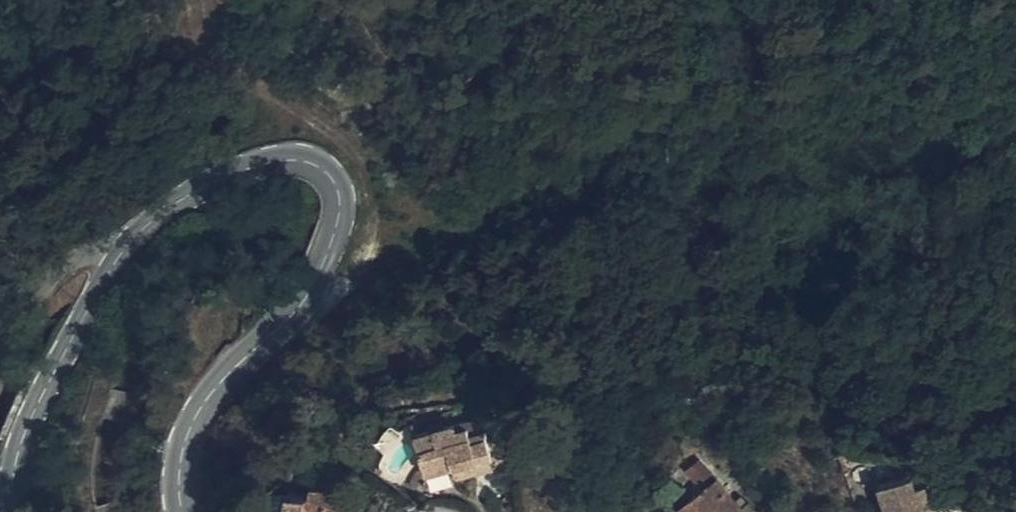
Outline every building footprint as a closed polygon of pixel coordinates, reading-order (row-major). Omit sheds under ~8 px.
[(447,426),(433,430),(419,433),(428,471),(456,464),(459,473),(478,468),(477,462),(495,456),(488,435),(484,436),(480,418),(447,426)] [(431,421),(433,430),(447,426),(445,418),(431,421)] [(477,462),(478,468),(480,473),(498,468),(495,456),(477,462)] [(702,488),(716,477),(699,457),(684,469),(702,488)] [(912,503),(922,500),(931,498),(927,479),(917,482),(913,471),(879,480),(888,511),(915,511),(912,503)] [(748,502),(741,508),(716,477),(702,488),(691,498),(704,511),(757,511),(748,502)] [(287,490),(284,511),(343,511),(346,487),(311,482),(309,494),(287,490)] [(287,490),(272,488),(268,511),(284,511),(287,490)] [(691,498),(677,510),(679,511),(704,511),(691,498)] [(915,511),(926,511),(922,500),(912,503),(915,511)]
